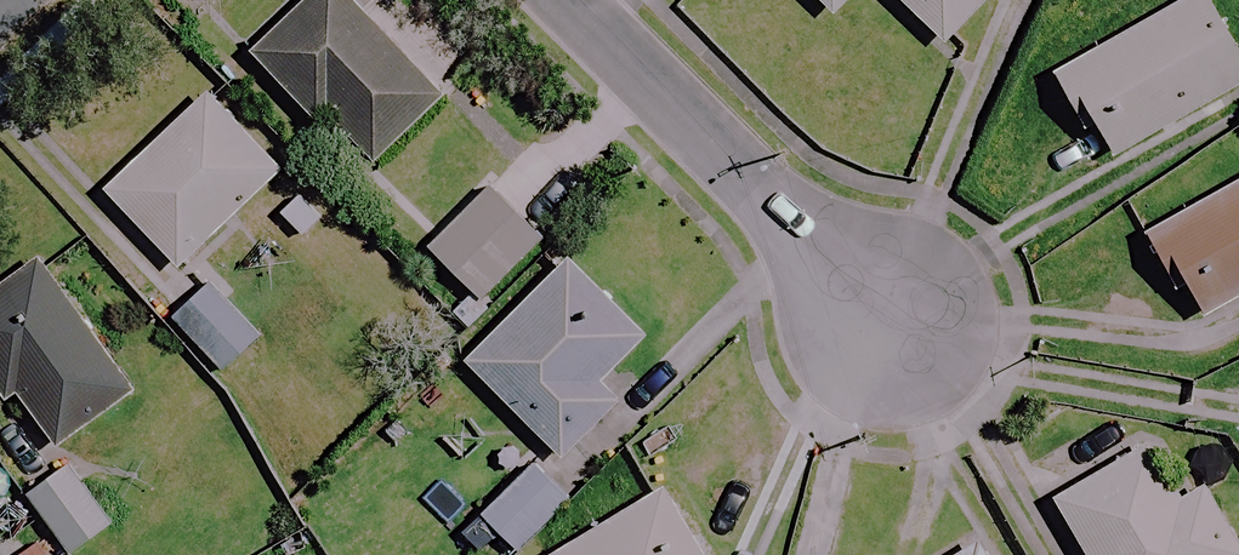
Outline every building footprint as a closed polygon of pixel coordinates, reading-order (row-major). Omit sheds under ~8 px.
[(349,0),(306,0),(248,54),(315,126),(325,116),(372,166),(442,100),(349,0)] [(831,17),(849,0),(814,0),(831,17)] [(942,47),(988,0),(894,0),(942,47)] [(1210,0),(1188,0),(1060,72),(1110,159),(1238,87),(1238,52),(1210,0)] [(279,174),(206,96),(104,191),(176,269),(279,174)] [(1148,232),(1198,321),(1238,298),(1238,181),(1148,232)] [(541,236),(490,189),(429,255),(481,302),(541,236)] [(35,257),(0,283),(0,394),(8,405),(17,398),(55,451),(134,395),(35,257)] [(647,337),(566,259),(463,367),(560,460),(613,405),(597,389),(647,337)] [(258,338),(209,284),(172,318),(221,372),(258,338)] [(1147,440),(1049,497),(1083,554),(1238,554),(1238,551),(1201,487),(1182,499),(1147,440)] [(532,464),(456,532),(477,554),(486,554),(500,542),(512,554),(513,554),(569,505),(532,464)] [(67,465),(25,495),(69,554),(72,554),(112,527),(67,465)] [(670,487),(556,554),(711,554),(670,487)] [(977,543),(957,554),(984,554),(977,543)]
